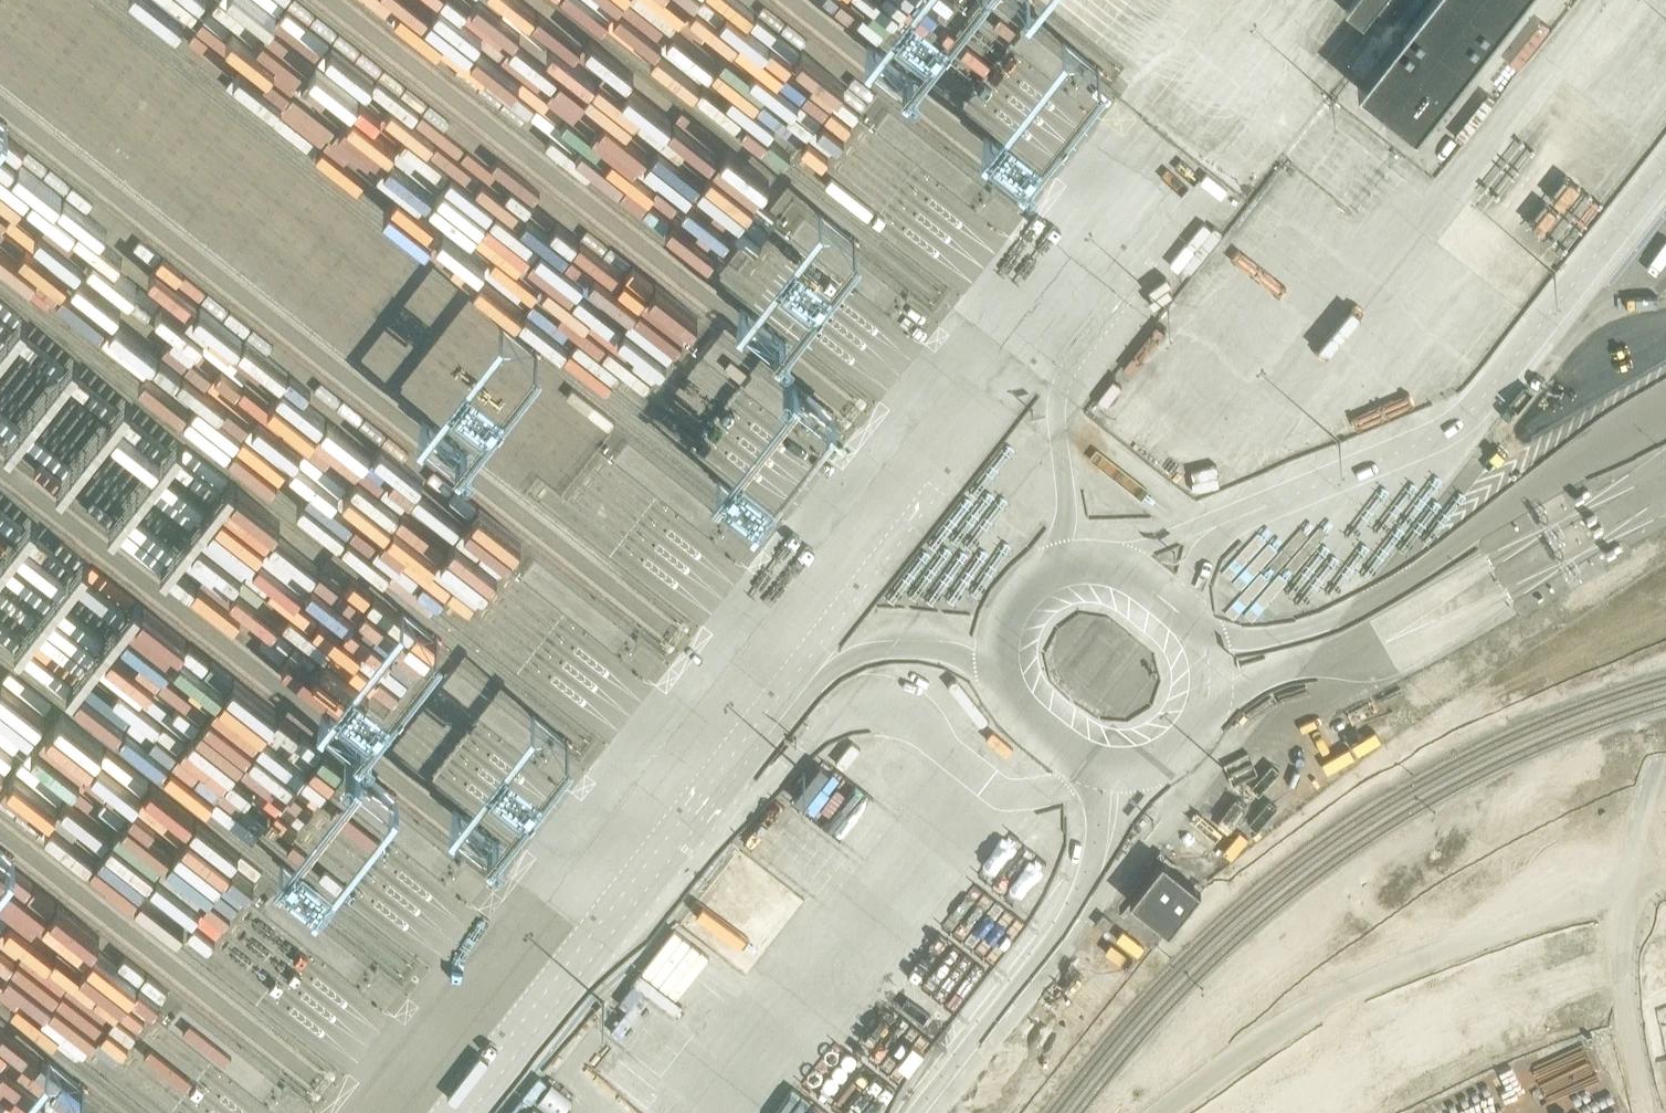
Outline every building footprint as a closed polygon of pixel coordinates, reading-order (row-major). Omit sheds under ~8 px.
[(936,0),(922,8),(917,22),(942,9),(945,0),(934,0),(936,0)] [(1408,0),(1353,0),(1345,11),(1362,25),(1376,7),(1392,20),(1408,0)] [(1357,88),(1415,134),(1520,0),(1427,0),(1357,88)] [(742,885),(725,884),(722,950),(738,961),(758,963),(758,954),(734,952),(735,939),(741,931),(764,932),(764,925),(739,923),(743,919),(786,921),(798,904),(799,892),(757,861),(733,860),(732,873),(743,881),(742,885)] [(1168,932),(1200,891),(1162,860),(1130,902),(1168,932)]
